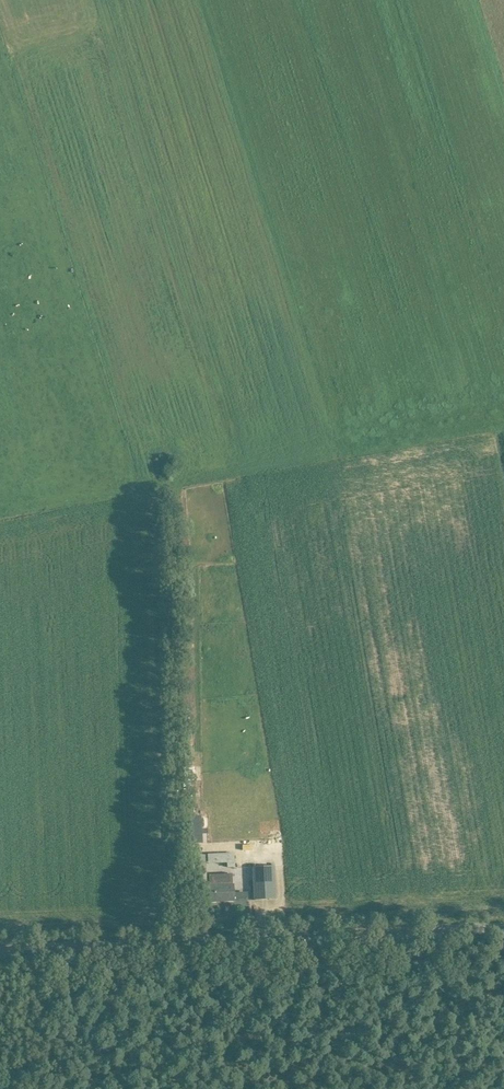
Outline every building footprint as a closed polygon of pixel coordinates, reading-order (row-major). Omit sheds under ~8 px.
[(202,829),(201,816),(195,816),(191,816),(193,843),(203,843),(202,833),(202,829)] [(195,864),(195,882),(206,882),(206,864),(220,863),(220,869),(235,869),(235,853),(197,854),(197,864),(195,864)] [(252,867),(253,889),(254,900),(276,899),(276,888),(275,866),(252,867)] [(209,886),(206,886),(207,902),(217,902),(216,900),(225,900),(225,901),(234,901),(233,884),(233,874),(209,875),(209,886)]
